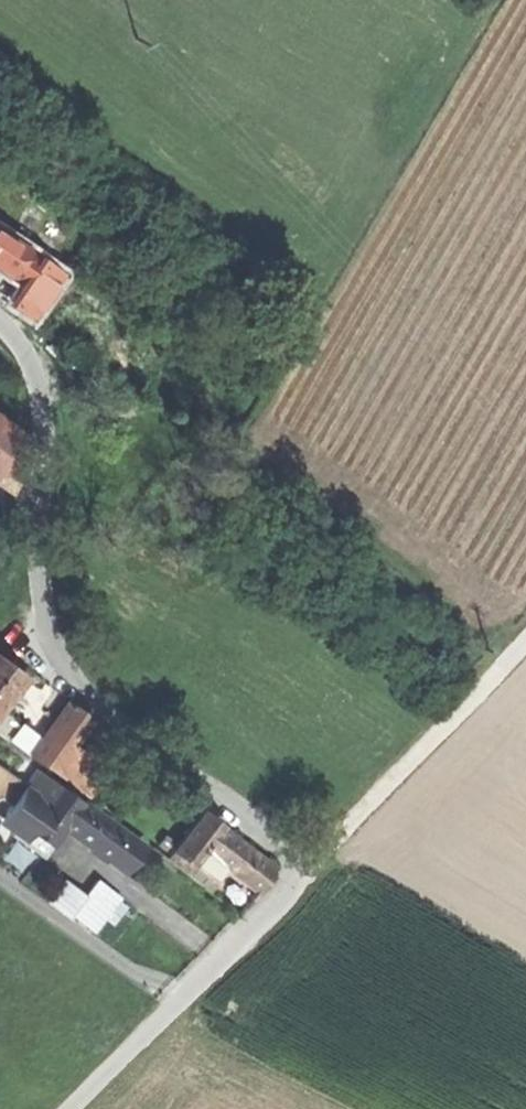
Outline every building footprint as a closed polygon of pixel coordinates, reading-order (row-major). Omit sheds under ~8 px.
[(6,273),(23,248),(3,234),(0,232),(0,268),(6,273)] [(6,273),(20,282),(37,257),(23,248),(6,273)] [(7,301),(29,317),(60,273),(37,257),(20,282),(7,301)] [(42,354),(54,362),(62,350),(50,342),(42,354)] [(0,422),(0,483),(9,490),(22,460),(10,451),(20,437),(0,422)] [(22,676),(0,659),(0,704),(22,676)] [(49,728),(71,743),(72,741),(75,736),(89,716),(68,701),(49,728)] [(70,744),(71,743),(49,728),(30,755),(51,770),(62,755),(70,744)] [(82,740),(75,736),(72,741),(78,745),(82,740)] [(88,757),(70,744),(62,755),(88,773),(77,788),(86,795),(105,769),(88,757)] [(88,773),(62,755),(51,770),(77,788),(88,773)] [(9,804),(23,785),(0,768),(0,797),(9,804)] [(41,856),(43,853),(16,833),(53,782),(35,769),(23,785),(9,804),(4,812),(18,822),(10,833),(41,856)] [(43,853),(63,826),(53,819),(70,794),(53,782),(16,833),(43,853)] [(63,826),(70,831),(88,807),(70,794),(53,819),(63,826)] [(70,831),(123,869),(140,845),(88,807),(70,831)] [(174,847),(193,863),(204,849),(223,826),(204,811),(174,847)] [(232,834),(223,826),(204,849),(214,857),(232,834)] [(249,847),(232,834),(214,857),(227,867),(256,891),(274,867),(249,847)] [(186,872),(193,863),(174,847),(167,857),(186,872)] [(208,890),(227,867),(214,857),(204,849),(193,863),(186,872),(208,890)] [(45,898),(63,880),(44,860),(26,878),(45,898)] [(70,912),(93,930),(105,914),(117,897),(94,880),(81,897),(70,912)] [(67,917),(70,912),(81,897),(63,883),(48,903),(67,917)]
